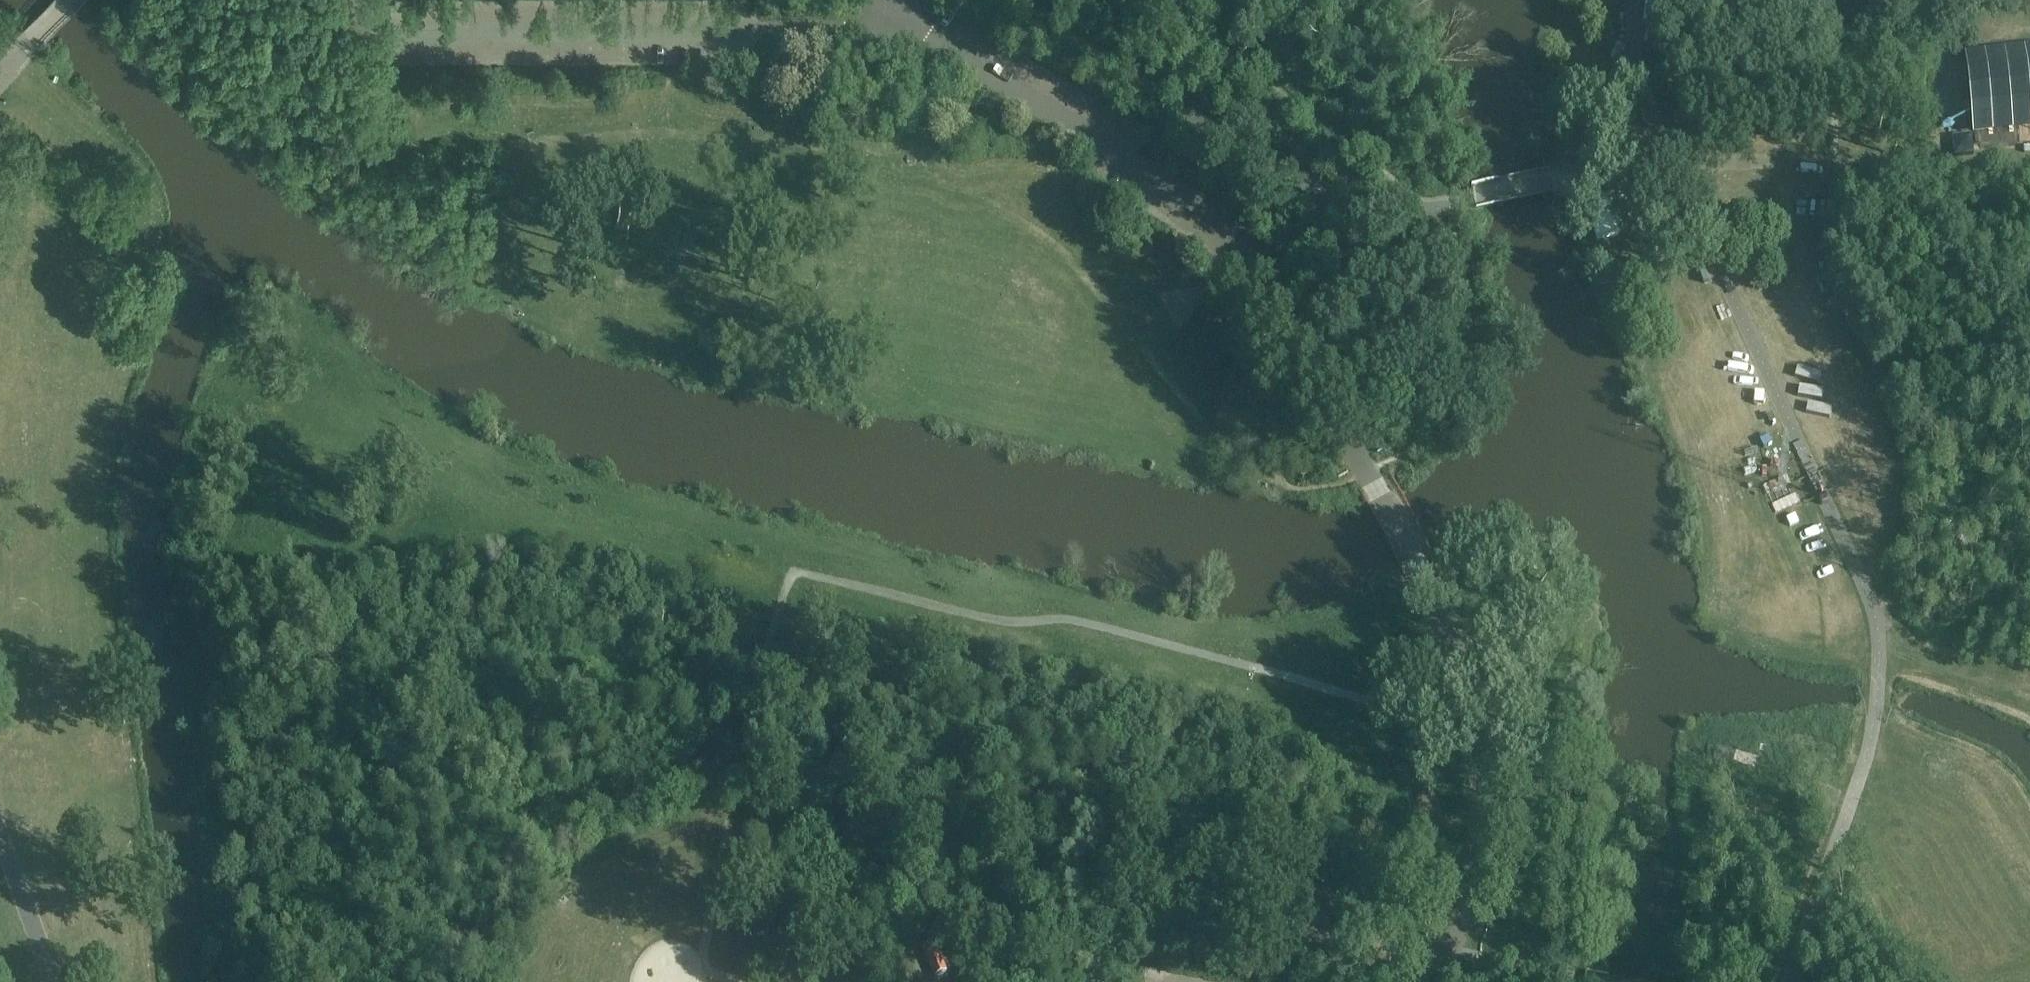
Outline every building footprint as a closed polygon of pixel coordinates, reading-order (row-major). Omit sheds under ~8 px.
[(928,932),(914,939),(930,972),(944,965),(928,932)]
